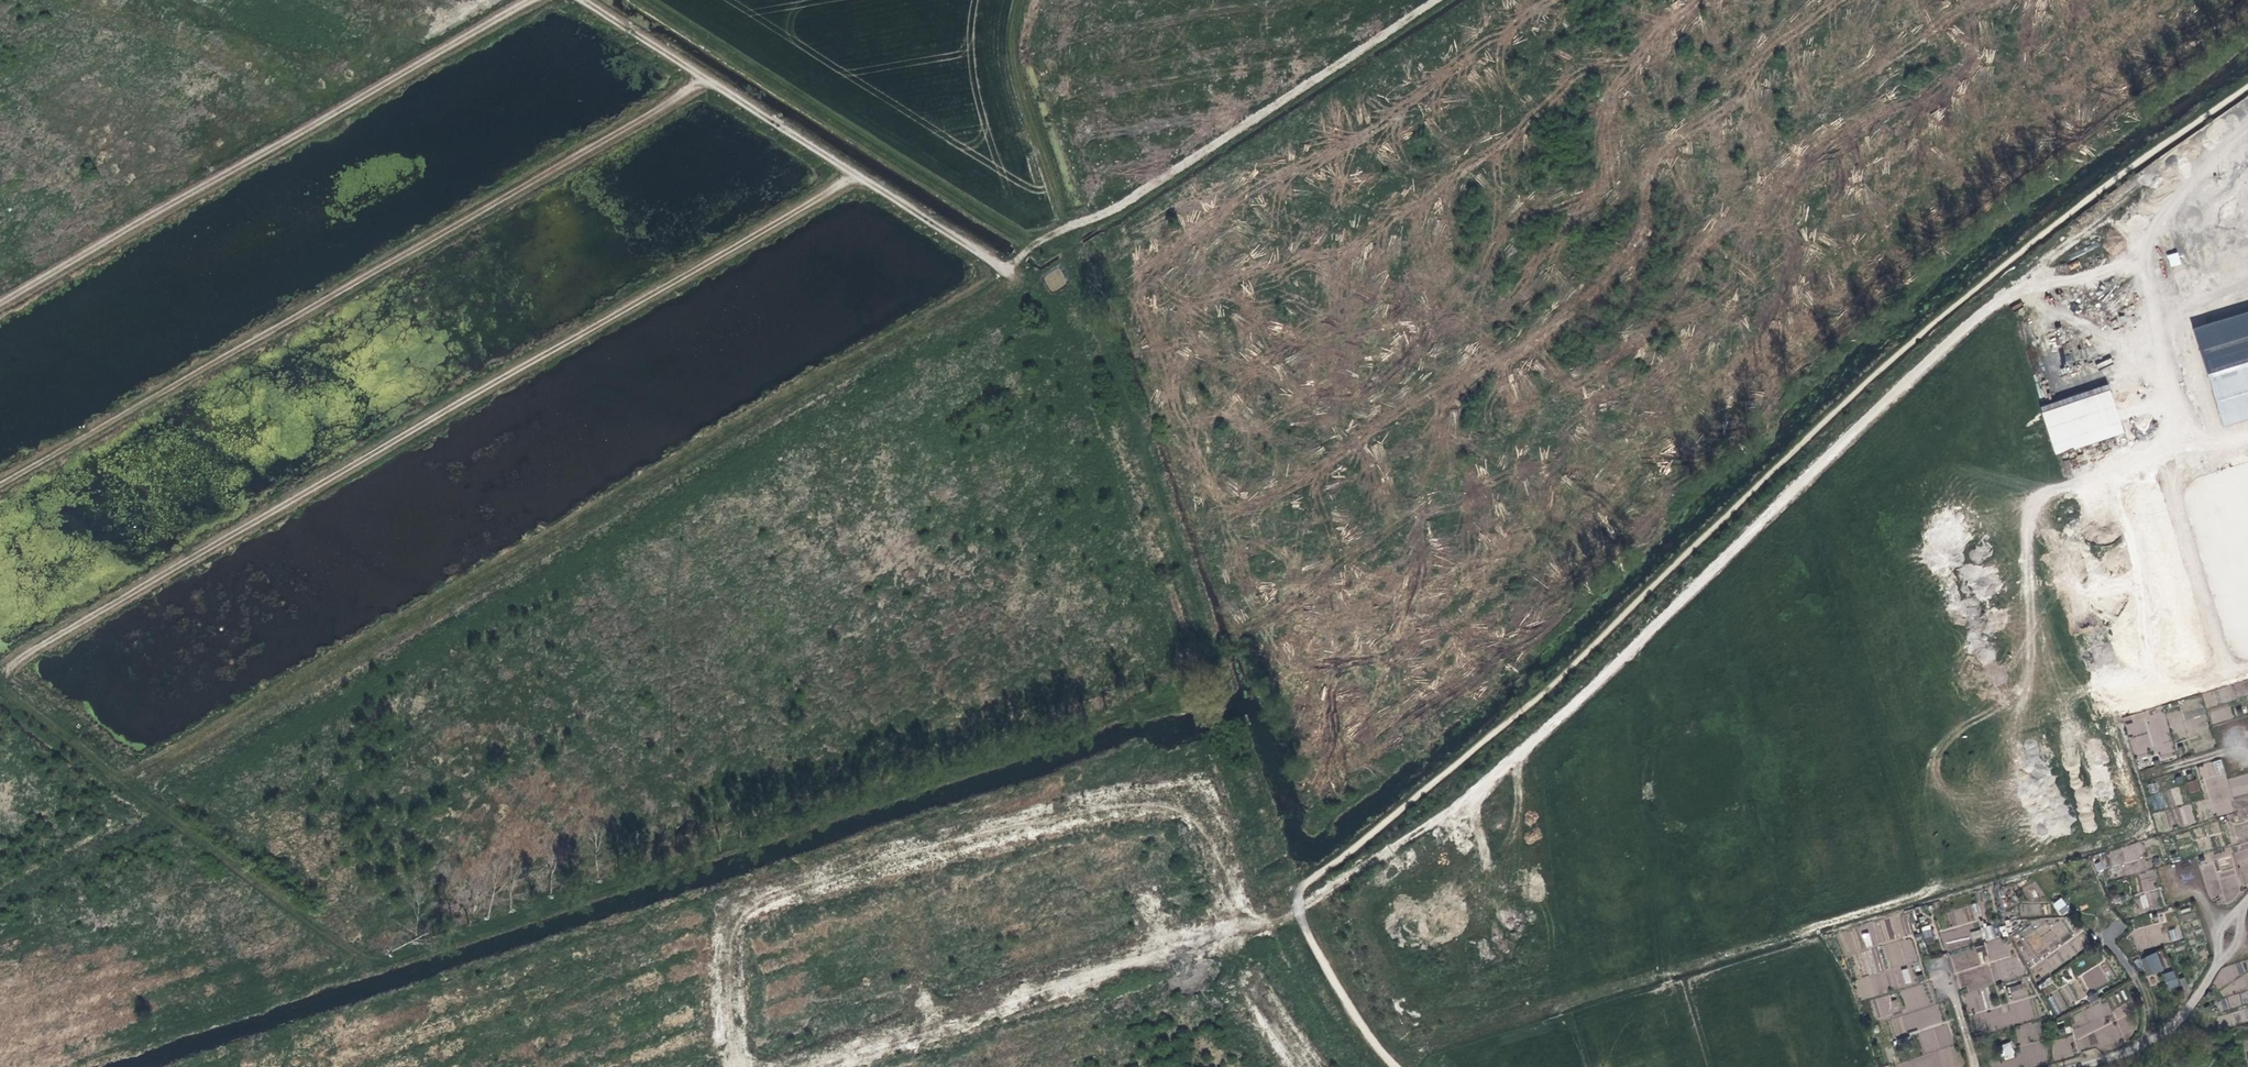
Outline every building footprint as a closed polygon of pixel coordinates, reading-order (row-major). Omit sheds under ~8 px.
[(2178,252),(2167,255),(2171,267),(2181,264),(2178,252)] [(2247,410),(2247,310),(2195,323),(2218,418),(2247,410)] [(2040,406),(2055,453),(2124,432),(2108,383),(2040,406)] [(2161,710),(2125,721),(2135,755),(2150,751),(2148,743),(2168,737),(2161,710)] [(2215,816),(2235,811),(2221,759),(2201,764),(2215,816)] [(2229,796),(2247,792),(2247,774),(2221,779),(2223,788),(2227,787),(2229,796)] [(2188,792),(2200,790),(2198,779),(2187,781),(2188,792)] [(2180,788),(2170,788),(2171,805),(2181,804),(2180,788)] [(2192,801),(2203,798),(2201,790),(2190,794),(2192,801)] [(2179,827),(2195,823),(2191,805),(2175,808),(2179,827)] [(2164,810),(2152,814),(2158,833),(2170,829),(2164,810)] [(2142,842),(2093,861),(2097,872),(2146,853),(2142,842)] [(2154,871),(2140,873),(2143,891),(2157,889),(2154,871)] [(2138,896),(2142,909),(2149,907),(2145,894),(2138,896)] [(2052,904),(2061,916),(2070,909),(2061,897),(2052,904)] [(1863,933),(1864,947),(1884,944),(1884,939),(1909,935),(1906,915),(1875,919),(1876,931),(1863,933)] [(1931,925),(1922,927),(1925,944),(1934,943),(1931,925)] [(1987,944),(1950,955),(1961,991),(1962,990),(1969,1013),(1985,1009),(1979,988),(1994,983),(1988,963),(2011,956),(2005,936),(1997,939),(1993,925),(1982,928),(1987,944)] [(2170,941),(2182,939),(2180,927),(2168,929),(2170,941)] [(1839,932),(1845,954),(1860,950),(1854,928),(1839,932)] [(1971,931),(1972,940),(1981,939),(1980,930),(1971,931)] [(1909,965),(1917,963),(1912,938),(1884,943),(1893,987),(1912,983),(1909,965)] [(1869,975),(1854,980),(1860,1000),(1889,990),(1875,948),(1861,952),(1869,975)] [(2164,950),(2158,951),(2162,968),(2168,967),(2164,950)] [(2157,953),(2140,958),(2146,976),(2162,971),(2157,953)] [(2100,966),(2081,973),(2088,991),(2107,984),(2100,966)] [(2162,975),(2170,990),(2180,984),(2172,970),(2162,975)] [(2008,987),(2012,1000),(2027,996),(2024,983),(2008,987)] [(1948,1023),(1943,1024),(1939,1004),(1932,1005),(1928,984),(1900,990),(1905,1011),(1902,1012),(1906,1029),(1917,1027),(1923,1057),(1896,1062),(1897,1066),(1958,1066),(1948,1023)] [(2106,1002),(2074,1014),(2074,1034),(2078,1044),(2096,1044),(2114,1037),(2114,1019),(2136,1011),(2111,1012),(2124,1007),(2123,992),(2094,1003),(2106,1002)] [(1900,998),(1890,1000),(1890,995),(1874,998),(1878,1017),(1902,1012),(1900,998)] [(2056,1014),(2062,1010),(2054,996),(2048,999),(2056,1014)] [(2011,1042),(2000,1045),(2004,1060),(2015,1056),(2011,1042)]
